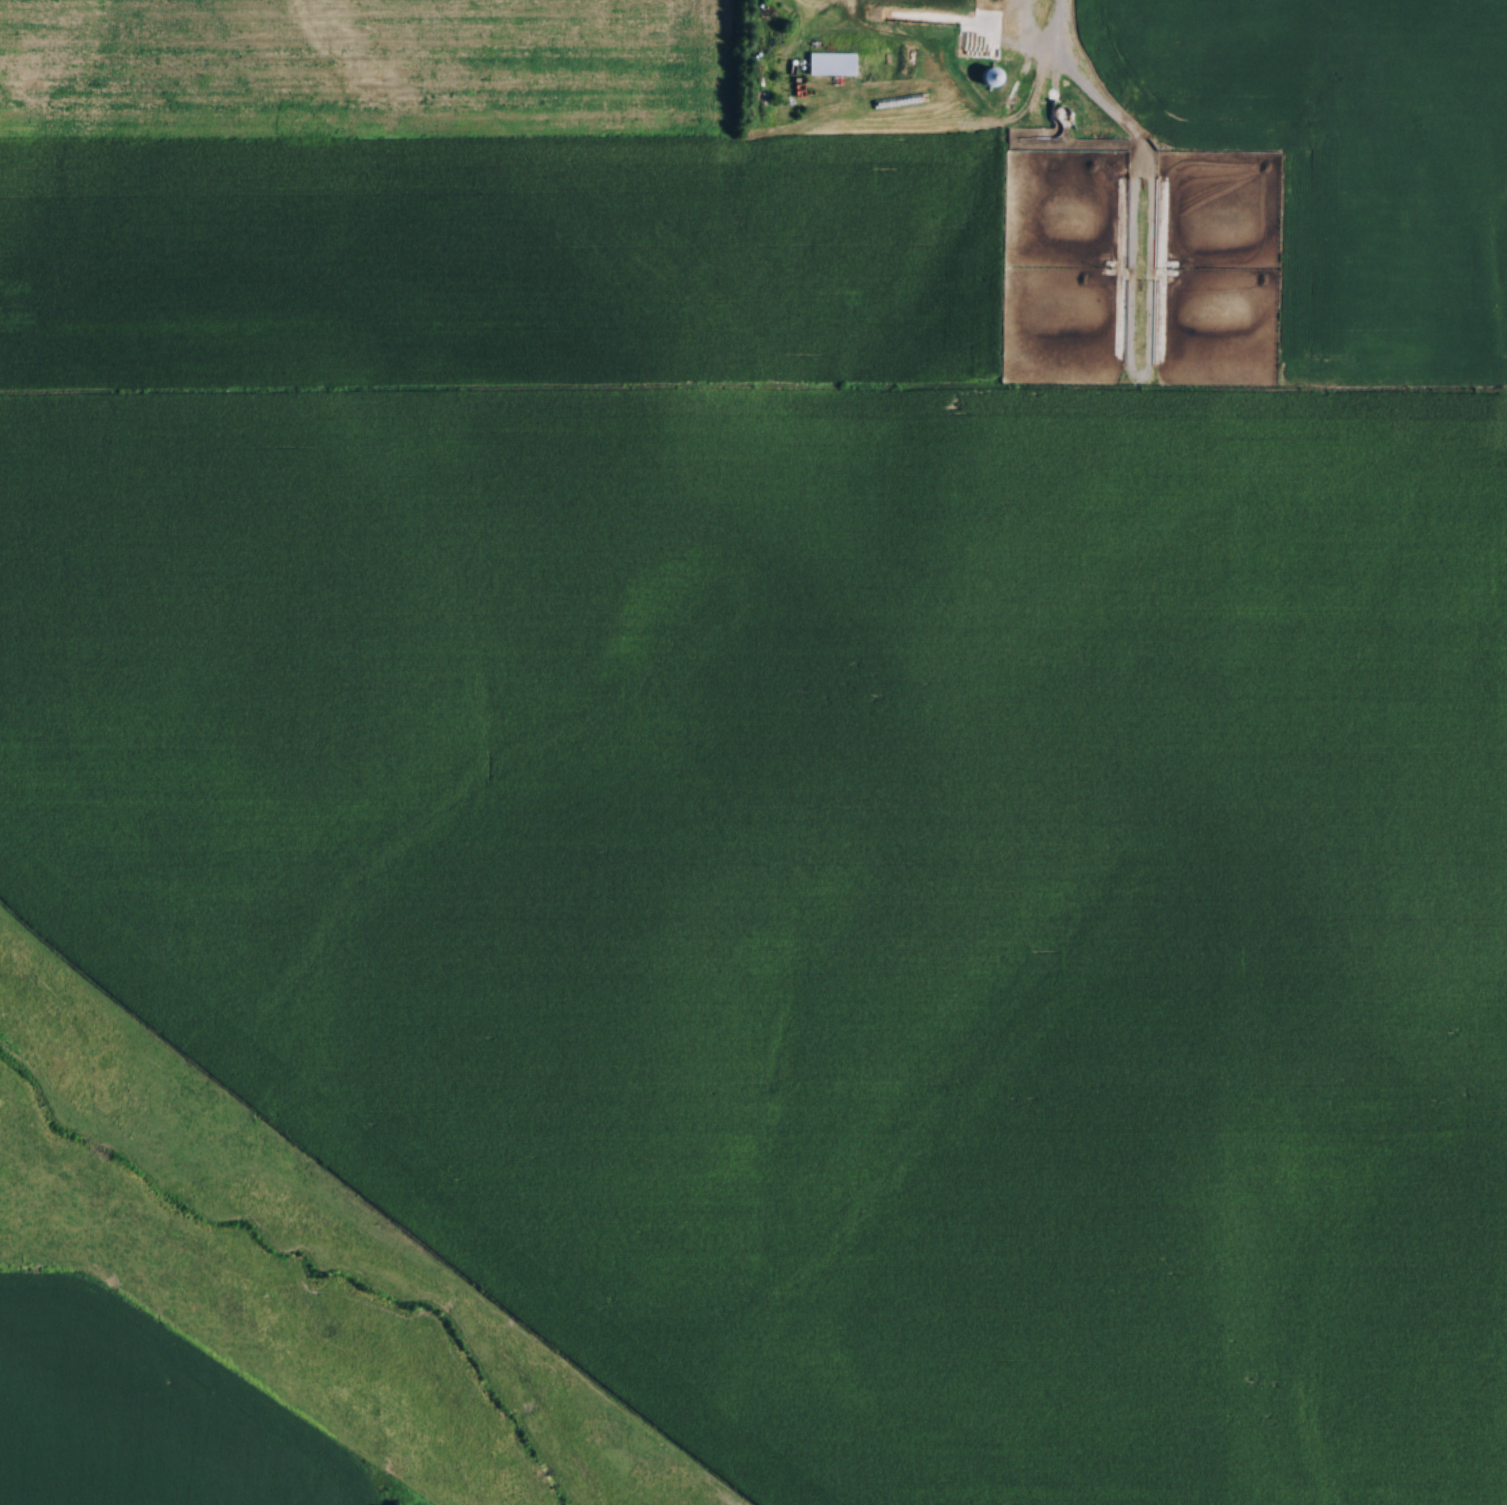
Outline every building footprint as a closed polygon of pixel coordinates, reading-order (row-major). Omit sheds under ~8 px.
[(854,53),(809,53),(809,76),(854,76),(854,53)]
